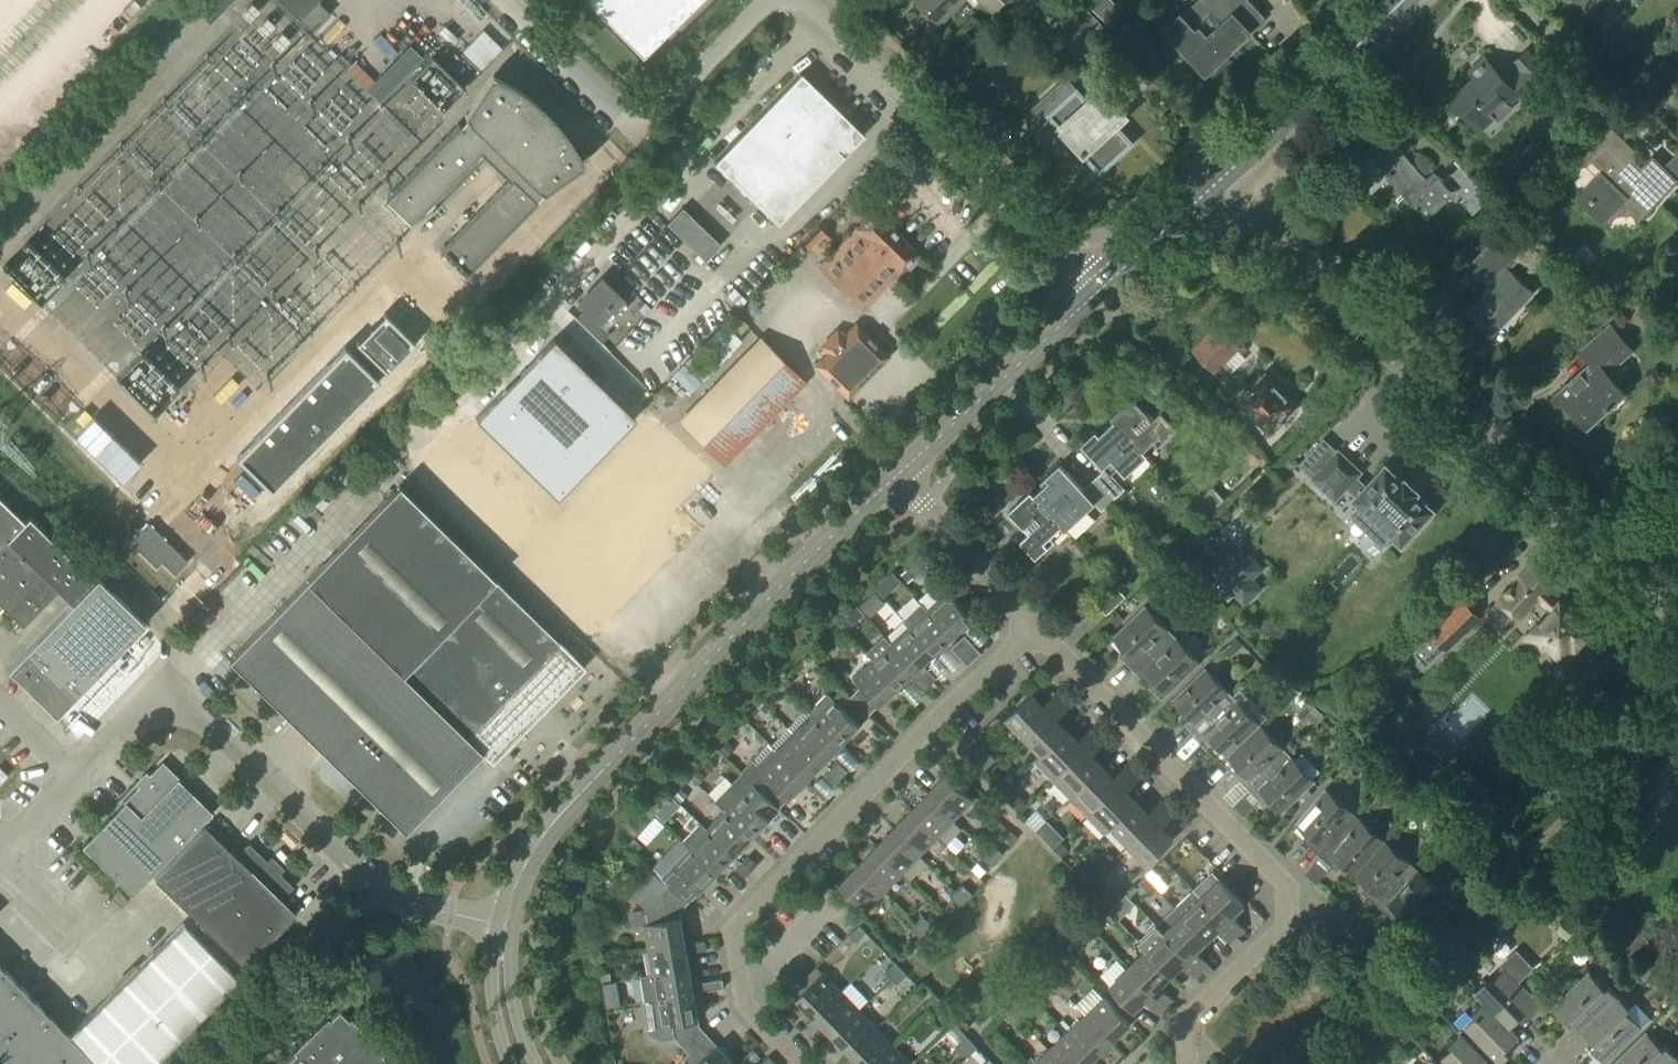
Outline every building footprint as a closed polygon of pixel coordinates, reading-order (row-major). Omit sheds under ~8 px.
[(331,14),(317,1),(319,0),(279,0),(313,33),(331,14)] [(642,55),(698,0),(587,0),(642,55)] [(940,17),(956,0),(922,0),(940,17)] [(1121,12),(1108,0),(1096,0),(1090,7),(1109,25),(1121,12)] [(1264,18),(1247,0),(1199,0),(1167,29),(1205,71),(1264,18)] [(1593,16),(1608,3),(1609,4),(1614,0),(1579,0),(1593,16)] [(1051,46),(1061,56),(1079,38),(1085,44),(1102,27),(1086,11),(1051,46)] [(1126,41),(1136,33),(1126,21),(1116,30),(1126,41)] [(1536,87),(1549,75),(1528,52),(1515,64),(1522,72),(1509,84),(1490,63),(1475,76),(1477,79),(1454,100),(1475,123),(1488,111),(1499,122),(1514,109),(1510,105),(1533,84),(1536,87)] [(958,85),(960,71),(947,70),(945,83),(958,85)] [(864,136),(865,135),(801,73),(800,74),(715,162),(714,163),(778,224),(862,137),(864,135),(864,136)] [(549,120),(537,109),(540,106),(536,102),(530,97),(523,93),(517,88),(512,85),(505,81),(498,78),(494,75),(467,114),(466,113),(465,115),(469,120),(463,127),(458,122),(388,194),(389,195),(389,194),(412,217),(411,217),(412,218),(430,200),(435,205),(434,206),(435,207),(487,154),(511,178),(505,185),(504,184),(442,247),(443,248),(443,247),(466,269),(465,270),(466,271),(537,199),(532,195),(539,188),(543,192),(546,191),(545,190),(583,163),(579,155),(576,151),(572,144),(568,138),(565,133),(560,127),(557,123),(552,117),(549,120)] [(1074,95),(1064,84),(1068,80),(1068,79),(1031,113),(1042,125),(1052,116),(1092,160),(1102,151),(1111,161),(1132,142),(1116,125),(1119,123),(1114,117),(1122,110),(1103,89),(1089,102),(1078,91),(1074,95)] [(1639,156),(1611,128),(1581,159),(1588,166),(1598,156),(1608,165),(1576,198),(1603,224),(1626,200),(1623,198),(1627,195),(1645,212),(1642,216),(1644,218),(1677,182),(1652,157),(1643,167),(1642,166),(1639,170),(1633,163),(1636,160),(1635,160),(1639,156)] [(1396,155),(1383,141),(1351,169),(1372,193),(1391,176),(1423,214),(1450,191),(1438,177),(1435,180),(1431,176),(1426,180),(1401,151),(1396,155)] [(1473,215),(1490,199),(1461,167),(1448,179),(1466,199),(1462,202),(1473,215)] [(705,261),(721,245),(683,208),(668,224),(705,261)] [(909,269),(917,261),(914,258),(919,253),(874,210),(820,266),(864,309),(906,266),(909,269)] [(815,251),(829,236),(819,226),(805,241),(815,251)] [(1491,336),(1534,291),(1510,269),(1518,261),(1496,239),(1471,265),(1495,287),(1482,300),(1481,298),(1467,313),(1491,336)] [(602,342),(611,333),(606,329),(629,305),(623,299),(602,278),(578,302),(587,310),(578,319),(602,342)] [(371,304),(287,386),(327,421),(412,338),(385,315),(371,304)] [(723,324),(700,346),(718,363),(740,341),(736,337),(723,324)] [(857,325),(816,366),(848,397),(888,356),(857,325)] [(1587,427),(1625,392),(1608,372),(1633,350),(1611,325),(1582,351),(1592,363),(1558,394),(1587,427)] [(1215,371),(1219,368),(1239,347),(1219,326),(1195,350),(1215,371)] [(807,383),(760,337),(679,421),(725,468),(807,383)] [(554,338),(475,419),(557,498),(635,418),(554,338)] [(694,353),(683,364),(701,382),(713,371),(694,353)] [(682,365),(671,376),(689,394),(700,383),(682,365)] [(1271,433),(1298,406),(1266,375),(1240,401),(1271,433)] [(672,378),(654,397),(665,408),(683,389),(672,378)] [(1154,419),(1134,397),(1112,418),(1116,422),(1116,421),(1145,452),(1145,451),(1155,442),(1159,446),(1178,429),(1163,412),(1154,419)] [(1116,421),(1116,422),(1101,435),(1097,431),(1083,445),(1106,470),(1095,480),(1114,501),(1126,490),(1112,474),(1119,467),(1127,476),(1149,456),(1145,451),(1145,452),(1116,421)] [(1436,508),(1420,492),(1421,490),(1405,475),(1403,477),(1387,461),(1366,484),(1358,476),(1362,471),(1337,448),(1311,477),(1336,500),(1347,487),(1356,495),(1353,497),(1379,521),(1368,532),(1382,545),(1392,534),(1403,544),(1436,508)] [(1085,490),(1061,464),(1047,478),(1050,481),(1035,495),(1035,496),(1063,526),(1062,527),(1066,531),(1088,511),(1081,502),(1088,496),(1103,511),(1114,501),(1095,480),(1085,490)] [(559,642),(400,487),(354,534),(307,580),(230,659),(405,830),(482,751),(489,758),(582,664),(559,642)] [(1206,518),(1226,500),(1214,487),(1194,505),(1206,518)] [(1037,558),(1056,541),(1052,536),(1062,527),(1063,526),(1035,496),(1035,495),(1032,491),(1010,511),(1030,533),(1021,541),(1037,558)] [(0,497),(0,614),(6,608),(23,625),(59,588),(74,602),(8,670),(56,716),(145,624),(98,578),(93,582),(28,519),(25,522),(0,497)] [(148,524),(130,542),(155,568),(162,561),(175,574),(186,562),(148,524)] [(1233,559),(1224,549),(1209,564),(1245,600),(1259,587),(1250,577),(1233,559)] [(1560,603),(1546,590),(1553,582),(1533,563),(1499,600),(1519,619),(1539,598),(1553,611),(1527,638),(1542,652),(1549,645),(1561,657),(1573,644),(1576,647),(1591,631),(1560,603)] [(918,572),(913,566),(903,575),(908,581),(918,572)] [(884,582),(877,588),(885,596),(891,590),(884,582)] [(1107,615),(1127,597),(1118,587),(1099,605),(1107,615)] [(954,637),(974,619),(949,591),(930,609),(929,609),(954,637)] [(876,592),(862,604),(872,615),(885,602),(876,592)] [(1076,626),(1091,612),(1082,602),(1067,616),(1076,626)] [(1480,618),(1464,602),(1432,633),(1411,653),(1424,667),(1446,647),(1447,649),(1480,618)] [(954,637),(929,609),(930,609),(924,603),(905,620),(911,627),(911,626),(937,654),(954,637)] [(1136,671),(1174,635),(1146,606),(1114,637),(1126,649),(1120,655),(1136,671)] [(918,671),(937,654),(911,626),(911,627),(892,643),(918,671)] [(1163,700),(1169,694),(1201,663),(1174,635),(1136,671),(1163,700)] [(892,644),(885,636),(866,653),(874,661),(874,660),(899,688),(911,677),(924,692),(931,686),(922,676),(918,671),(892,643),(892,644)] [(975,660),(982,653),(966,636),(959,642),(975,660)] [(1243,644),(1236,637),(1223,649),(1230,656),(1243,644)] [(969,666),(975,660),(959,642),(952,648),(969,666)] [(871,715),(880,706),(899,688),(874,660),(874,661),(854,678),(862,686),(852,697),(871,715)] [(1267,664),(1265,667),(1256,675),(1263,683),(1275,673),(1267,664)] [(1196,734),(1234,697),(1206,668),(1174,699),(1186,712),(1180,717),(1196,734)] [(931,686),(938,679),(929,670),(922,676),(931,686)] [(852,697),(844,689),(834,699),(828,693),(810,712),(843,744),(871,715),(852,697)] [(1055,708),(1063,700),(1057,693),(1049,701),(1055,708)] [(1025,737),(1050,712),(1033,694),(1007,718),(1025,737)] [(1196,734),(1211,750),(1223,762),(1261,725),(1234,697),(1196,734)] [(1062,715),(1071,707),(1063,700),(1055,708),(1062,715)] [(758,713),(767,721),(775,713),(766,705),(758,713)] [(825,762),(843,744),(810,712),(808,709),(790,727),(825,762)] [(1042,755),(1046,751),(1067,730),(1050,712),(1025,737),(1042,755)] [(1223,762),(1250,790),(1289,753),(1261,725),(1223,762)] [(808,780),(825,762),(790,727),(772,745),(772,746),(808,780)] [(1053,781),(1098,736),(1092,729),(1079,742),(1067,730),(1046,751),(1042,755),(1035,762),(1053,781)] [(1071,799),(1103,767),(1093,756),(1106,744),(1098,736),(1053,781),(1071,799)] [(960,750),(982,773),(994,762),(972,740),(960,750)] [(734,749),(728,743),(722,750),(728,756),(734,749)] [(808,780),(772,746),(772,745),(770,743),(742,772),(744,773),(781,808),(808,780)] [(1423,746),(1409,761),(1433,782),(1447,768),(1423,746)] [(1295,760),(1289,753),(1250,790),(1266,806),(1272,801),(1284,813),(1296,801),(1310,788),(1316,782),(1313,778),(1320,772),(1302,753),(1295,760)] [(133,896),(152,876),(213,814),(179,781),(181,779),(163,762),(124,802),(125,804),(83,847),(133,896)] [(842,779),(849,772),(839,763),(833,769),(842,779)] [(1125,780),(1133,772),(1127,765),(1119,773),(1125,780)] [(1088,816),(1120,785),(1103,767),(1071,799),(1088,816)] [(1384,783),(1390,777),(1378,767),(1369,777),(1380,787),(1384,783)] [(8,776),(0,768),(0,785),(8,776)] [(836,785),(842,779),(833,769),(826,776),(836,785)] [(700,783),(705,777),(699,771),(694,777),(700,783)] [(1132,788),(1141,780),(1133,772),(1125,780),(1132,788)] [(726,811),(753,837),(781,808),(744,773),(716,802),(726,811)] [(947,774),(929,793),(956,819),(974,800),(947,774)] [(1389,787),(1392,786),(1395,782),(1390,777),(1384,783),(1389,787)] [(1113,828),(1138,803),(1120,785),(1088,816),(1105,835),(1113,828)] [(1313,791),(1310,788),(1296,801),(1301,805),(1313,791)] [(1010,789),(1002,796),(1018,813),(1026,805),(1010,789)] [(1321,855),(1356,815),(1326,789),(1297,823),(1310,834),(1304,840),(1321,855)] [(688,796),(681,790),(675,796),(682,802),(688,796)] [(938,837),(956,819),(929,793),(914,809),(912,811),(938,837)] [(1418,806),(1427,813),(1433,806),(1424,799),(1418,806)] [(1160,817),(1168,809),(1162,802),(1154,810),(1160,817)] [(1130,846),(1155,821),(1138,803),(1113,828),(1130,846)] [(1167,824),(1176,816),(1168,809),(1160,817),(1167,824)] [(735,855),(753,837),(726,811),(708,830),(735,855)] [(921,856),(938,837),(912,811),(894,830),(921,856)] [(1356,875),(1386,841),(1356,815),(1321,855),(1338,870),(1344,864),(1356,875)] [(1149,865),(1174,840),(1155,821),(1130,846),(1149,865)] [(1037,832),(1054,849),(1064,839),(1047,822),(1037,832)] [(735,855),(708,830),(702,823),(684,841),(691,848),(691,847),(718,873),(735,855)] [(238,857),(206,827),(155,879),(246,967),(296,914),(281,899),(292,887),(249,846),(238,857)] [(903,874),(921,856),(894,830),(876,848),(903,874)] [(1011,845),(1017,839),(1012,833),(1006,839),(1011,845)] [(631,841),(629,844),(638,852),(643,846),(634,838),(631,841)] [(689,849),(681,841),(665,857),(674,865),(672,866),(680,874),(671,884),(690,902),(718,873),(691,847),(691,848),(689,849)] [(1380,907),(1415,867),(1386,841),(1356,875),(1369,886),(1364,892),(1380,907)] [(998,859),(1003,854),(993,844),(987,849),(998,859)] [(1062,857),(1068,851),(1062,845),(1056,850),(1062,857)] [(886,892),(903,874),(876,848),(859,866),(886,892)] [(991,866),(998,859),(987,849),(981,856),(991,866)] [(752,872),(758,865),(749,856),(742,862),(752,872)] [(746,878),(752,872),(742,862),(736,869),(746,878)] [(985,872),(978,865),(973,870),(980,877),(985,872)] [(868,911),(886,892),(859,866),(841,885),(868,911)] [(1416,927),(1429,912),(1439,921),(1453,907),(1442,898),(1445,894),(1415,867),(1380,907),(1397,922),(1403,916),(1416,927)] [(1096,876),(1088,868),(1080,876),(1088,884),(1096,876)] [(668,887),(654,874),(633,896),(646,909),(649,923),(645,924),(649,950),(686,944),(681,911),(690,902),(671,884),(668,887)] [(611,888),(617,878),(610,875),(605,884),(611,888)] [(1226,923),(1245,905),(1221,879),(1202,897),(1226,923)] [(1102,883),(1096,889),(1105,898),(1111,892),(1102,883)] [(951,897),(957,890),(950,884),(941,893),(948,900),(951,897)] [(967,900),(973,895),(962,885),(957,890),(967,900)] [(961,907),(967,900),(957,890),(951,897),(961,907)] [(1193,890),(1176,907),(1208,940),(1219,930),(1224,934),(1232,943),(1239,936),(1231,927),(1226,923),(1202,897),(1201,898),(1193,890)] [(117,891),(112,897),(121,906),(127,900),(117,891)] [(1203,971),(1210,964),(1197,951),(1208,940),(1176,907),(1158,924),(1203,971)] [(923,917),(917,923),(927,932),(933,927),(923,917)] [(1239,936),(1246,929),(1238,921),(1231,927),(1239,936)] [(1567,939),(1575,932),(1566,921),(1558,929),(1567,939)] [(239,980),(183,923),(70,1034),(0,964),(0,1063),(154,1063),(239,980)] [(917,923),(911,929),(921,938),(927,932),(917,923)] [(1203,971),(1158,924),(1139,942),(1147,950),(1172,975),(1183,965),(1195,978),(1203,971)] [(856,942),(867,932),(861,925),(850,935),(856,942)] [(1635,953),(1650,945),(1640,927),(1626,935),(1635,953)] [(1082,944),(1075,936),(1066,945),(1073,953),(1082,944)] [(1239,936),(1232,943),(1230,945),(1235,950),(1245,941),(1239,936)] [(694,952),(707,950),(706,940),(693,943),(694,952)] [(654,976),(691,969),(686,944),(649,950),(654,976)] [(1065,946),(1056,955),(1060,960),(1067,960),(1072,954),(1065,946)] [(1543,1006),(1520,982),(1534,967),(1516,949),(1502,963),(1507,969),(1490,985),(1486,981),(1475,992),(1484,1002),(1485,1001),(1510,1028),(1511,1028),(1520,1019),(1524,1024),(1543,1006)] [(1154,992),(1172,975),(1147,950),(1129,967),(1154,992)] [(1127,969),(1118,959),(1101,975),(1111,985),(1110,985),(1134,1011),(1146,999),(1159,1012),(1166,1005),(1158,997),(1154,993),(1154,992),(1129,967),(1127,969)] [(1646,979),(1653,973),(1643,961),(1636,968),(1646,979)] [(1050,978),(1056,972),(1047,962),(1041,968),(1050,978)] [(892,979),(902,969),(896,963),(885,973),(892,979)] [(1210,964),(1203,971),(1208,976),(1215,969),(1210,964)] [(1044,984),(1050,978),(1041,968),(1034,973),(1044,984)] [(643,1002),(695,993),(691,969),(654,976),(639,978),(643,1002)] [(898,985),(908,975),(902,969),(892,979),(898,985)] [(816,1017),(842,991),(824,972),(797,998),(816,1017)] [(1537,973),(1528,982),(1537,990),(1546,982),(1537,973)] [(1606,990),(1589,973),(1552,1009),(1570,1028),(1575,1023),(1584,1032),(1620,997),(1609,986),(1606,990)] [(602,985),(612,983),(610,974),(601,976),(602,985)] [(701,992),(714,990),(713,981),(700,983),(701,992)] [(1166,1005),(1173,999),(1165,990),(1158,997),(1166,1005)] [(833,1035),(860,1009),(842,991),(816,1017),(833,1035)] [(657,1039),(675,1036),(675,1037),(689,1053),(690,1053),(709,1035),(700,1025),(695,993),(643,1002),(649,1034),(657,1039)] [(932,1011),(942,1001),(936,994),(925,1004),(932,1011)] [(1113,1042),(1131,1024),(1105,997),(1087,1015),(1113,1042)] [(1643,1029),(1627,1012),(1631,1008),(1620,997),(1584,1032),(1593,1041),(1588,1046),(1605,1063),(1607,1063),(1643,1029)] [(949,1029),(959,1018),(942,1001),(932,1011),(949,1029)] [(1484,1002),(1473,1012),(1477,1016),(1460,1032),(1461,1033),(1491,1063),(1502,1063),(1510,1056),(1506,1051),(1520,1037),(1511,1028),(1510,1028),(1485,1001),(1484,1002)] [(1019,1018),(1025,1012),(1015,1002),(1009,1008),(1019,1018)] [(340,1008),(330,1017),(328,1015),(294,1049),(296,1051),(286,1060),(290,1063),(389,1063),(392,1061),(382,1052),(384,1050),(351,1016),(349,1018),(340,1008)] [(1012,1024),(1019,1018),(1009,1008),(1003,1014),(1012,1024)] [(851,1054),(878,1028),(860,1009),(833,1035),(851,1054)] [(1094,1060),(1113,1042),(1087,1015),(1068,1033),(1094,1060)] [(895,1046),(878,1028),(851,1054),(861,1063),(876,1063),(895,1046)] [(1647,1032),(1614,1063),(1670,1063),(1677,1057),(1667,1046),(1663,1049),(1647,1032)] [(1094,1060),(1068,1033),(1050,1050),(1063,1063),(1090,1063),(1094,1060)] [(1461,1033),(1450,1043),(1454,1047),(1438,1063),(1437,1063),(1438,1063),(1491,1063),(1461,1033)] [(709,1035),(690,1053),(689,1053),(683,1059),(686,1061),(683,1063),(736,1063),(709,1035)] [(962,1052),(972,1042),(966,1035),(956,1045),(962,1052)] [(968,1058),(978,1048),(972,1042),(962,1052),(968,1058)] [(913,1063),(895,1046),(876,1063),(913,1063)] [(1050,1050),(1036,1063),(1063,1063),(1050,1050)]
